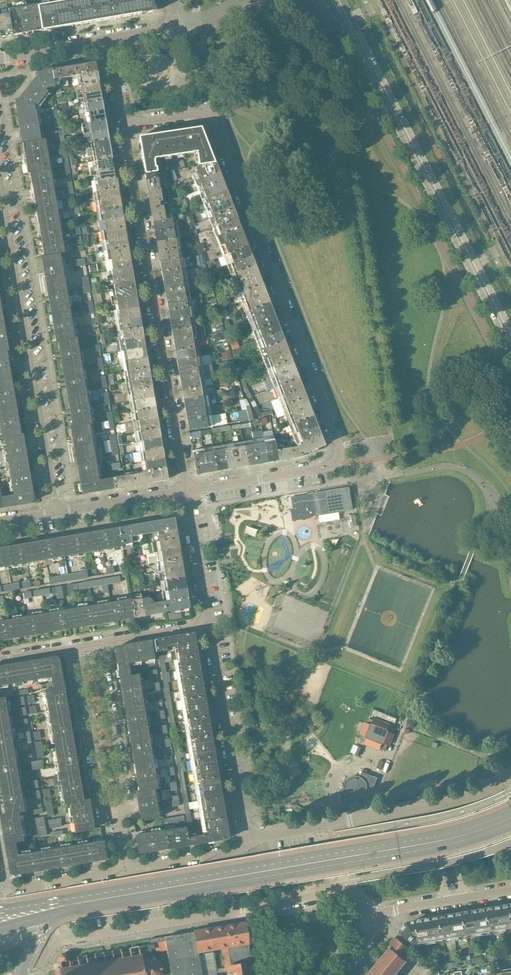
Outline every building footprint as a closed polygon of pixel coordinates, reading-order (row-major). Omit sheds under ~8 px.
[(78,0),(75,0),(58,3),(62,28),(82,24),(78,0)] [(109,0),(81,0),(78,0),(82,24),(112,19),(109,0)] [(112,19),(142,14),(139,0),(109,0),(112,19)] [(151,0),(139,0),(142,14),(153,12),(156,12),(155,9),(151,0)] [(62,28),(58,3),(37,6),(41,31),(62,28)] [(41,31),(37,6),(37,5),(7,10),(8,15),(11,31),(12,36),(22,35),(33,33),(41,31)] [(8,15),(0,16),(0,38),(12,36),(11,31),(8,15)] [(95,63),(52,70),(54,81),(73,78),(73,77),(97,73),(96,65),(95,63)] [(37,105),(47,92),(47,89),(55,88),(54,81),(52,70),(36,73),(37,76),(19,100),(15,101),(17,116),(35,113),(34,105),(32,104),(34,102),(37,105)] [(97,73),(73,77),(73,78),(74,81),(78,80),(79,85),(98,82),(97,73)] [(100,92),(98,82),(79,85),(80,91),(76,92),(76,96),(100,92)] [(102,101),(100,92),(76,96),(77,99),(81,99),(82,105),(102,101)] [(51,98),(44,102),(46,107),(53,104),(51,98)] [(102,101),(82,105),(83,110),(79,111),(80,115),(103,111),(102,101)] [(103,111),(80,115),(80,119),(84,118),(85,124),(105,120),(103,111)] [(40,141),(36,113),(35,113),(17,116),(22,144),(40,141)] [(107,130),(105,120),(85,124),(81,124),(83,134),(107,130)] [(214,164),(205,140),(200,128),(138,137),(139,140),(145,175),(157,173),(156,162),(157,159),(194,154),(197,153),(199,167),(214,164)] [(107,130),(83,134),(84,138),(88,138),(88,143),(108,140),(107,130)] [(60,143),(64,143),(62,131),(50,133),(51,139),(55,138),(55,139),(60,138),(60,143)] [(50,170),(45,140),(40,141),(22,144),(27,174),(29,174),(50,170)] [(108,140),(88,143),(89,149),(86,150),(86,153),(110,149),(108,140)] [(110,149),(86,153),(87,157),(91,156),(92,162),(112,159),(110,149)] [(113,169),(112,162),(112,159),(92,162),(93,168),(89,168),(90,173),(113,169)] [(214,164),(199,167),(196,171),(196,174),(192,176),(195,183),(218,174),(214,164)] [(115,179),(113,169),(90,173),(90,176),(94,175),(95,183),(115,179)] [(57,211),(53,189),(50,170),(29,174),(32,192),(30,192),(31,197),(33,197),(36,215),(57,211)] [(160,190),(157,173),(145,175),(148,193),(160,191),(160,190)] [(218,174),(195,183),(199,193),(222,184),(218,174)] [(115,179),(95,183),(92,183),(94,194),(117,190),(115,179)] [(222,184),(199,193),(202,202),(226,193),(222,184)] [(165,189),(160,190),(160,191),(148,193),(151,210),(163,208),(163,206),(166,206),(168,204),(165,189)] [(117,190),(94,194),(95,205),(119,201),(117,190)] [(206,211),(229,202),(226,193),(202,202),(206,211)] [(76,195),(81,224),(85,224),(80,194),(76,195)] [(119,201),(95,205),(97,214),(120,210),(119,201)] [(210,221),(233,212),(229,202),(206,211),(210,221)] [(163,208),(151,210),(153,224),(171,221),(170,217),(168,217),(167,214),(164,214),(163,208)] [(120,210),(97,214),(99,224),(122,220),(120,210)] [(64,253),(60,230),(57,211),(36,215),(39,233),(37,233),(38,238),(40,238),(43,257),(60,254),(64,253)] [(213,230),(236,221),(233,212),(210,221),(213,230)] [(122,220),(99,224),(100,233),(124,229),(122,220)] [(171,221),(153,224),(155,234),(179,229),(177,223),(176,224),(175,220),(171,221)] [(236,221),(213,230),(217,239),(240,230),(236,221)] [(124,229),(100,233),(102,243),(125,239),(124,229)] [(179,229),(155,234),(157,244),(180,240),(179,229)] [(240,230),(217,239),(220,248),(243,239),(240,230)] [(125,239),(102,243),(104,253),(127,249),(125,239)] [(243,239),(220,248),(223,257),(247,248),(243,239)] [(180,240),(157,244),(158,254),(182,250),(180,240)] [(247,248),(223,257),(227,266),(250,257),(247,248)] [(127,249),(104,253),(105,263),(129,259),(127,249)] [(182,250),(158,254),(160,263),(184,259),(182,250)] [(60,254),(43,257),(41,257),(46,286),(65,282),(60,254)] [(250,257),(227,266),(231,276),(254,267),(250,257)] [(84,259),(72,261),(74,268),(85,266),(84,259)] [(129,259),(105,263),(107,273),(108,273),(130,269),(129,259)] [(184,259),(160,263),(161,272),(185,268),(184,259)] [(97,264),(88,266),(89,272),(98,271),(97,264)] [(254,267),(231,276),(234,285),(257,276),(254,267)] [(185,268),(161,272),(163,281),(187,277),(185,268)] [(130,269),(108,273),(109,277),(106,277),(107,282),(132,278),(130,269)] [(257,276),(234,285),(238,295),(261,286),(257,276)] [(84,294),(90,293),(87,277),(81,278),(84,294)] [(187,277),(163,281),(165,292),(189,287),(187,277)] [(132,278),(107,282),(108,287),(111,287),(112,292),(134,289),(132,278)] [(212,282),(219,304),(223,303),(216,281),(212,282)] [(65,282),(46,286),(51,314),(69,311),(65,282)] [(261,286),(238,295),(241,304),(265,295),(261,286)] [(189,287),(165,292),(167,302),(190,298),(189,287)] [(134,289),(112,292),(113,298),(110,298),(111,303),(136,299),(134,289)] [(98,301),(97,295),(93,296),(95,306),(103,304),(102,300),(98,301)] [(265,295),(241,304),(245,313),(268,304),(265,295)] [(190,298),(167,302),(168,311),(192,307),(190,298)] [(136,299),(111,303),(112,308),(114,307),(115,312),(137,308),(136,299)] [(268,304),(245,313),(249,323),(272,314),(268,304)] [(192,307),(168,311),(170,321),(194,317),(192,307)] [(137,308),(115,312),(113,313),(115,322),(139,318),(137,308)] [(229,319),(226,310),(221,312),(224,321),(228,319),(229,319)] [(69,311),(51,314),(56,343),(58,342),(74,339),(69,311)] [(272,314),(249,323),(252,332),(276,323),(272,314)] [(194,317),(170,321),(172,331),(195,327),(194,317)] [(139,318),(115,322),(116,332),(141,328),(139,318)] [(276,323),(252,332),(256,342),(279,333),(276,323)] [(201,332),(197,333),(195,327),(172,331),(173,341),(197,337),(201,336),(201,332)] [(141,328),(116,332),(118,342),(142,338),(141,328)] [(279,333),(256,342),(259,351),(283,342),(279,333)] [(223,340),(222,334),(213,336),(214,342),(223,340)] [(197,337),(173,341),(175,351),(199,347),(197,337)] [(142,338),(118,342),(120,352),(144,348),(142,338)] [(76,339),(74,339),(58,342),(63,370),(81,367),(76,339)] [(283,342),(259,351),(263,361),(286,351),(283,342)] [(206,355),(205,352),(200,353),(199,347),(175,351),(177,360),(206,355)] [(144,348),(120,352),(121,362),(146,358),(144,348)] [(0,352),(0,381),(10,379),(5,351),(0,352)] [(224,359),(232,358),(230,351),(223,353),(224,359)] [(286,351),(263,361),(266,369),(290,360),(286,351)] [(202,366),(201,360),(205,359),(205,356),(206,355),(177,360),(178,370),(202,366)] [(146,358),(121,362),(123,372),(147,368),(146,358)] [(290,360),(266,369),(270,379),(294,370),(290,360)] [(232,361),(225,363),(227,372),(230,371),(235,370),(232,361)] [(202,366),(178,370),(180,380),(204,376),(202,366)] [(81,367),(63,370),(68,399),(86,396),(81,367)] [(147,368),(123,372),(125,383),(149,379),(147,368)] [(294,370),(270,379),(274,389),(297,380),(294,370)] [(206,385),(205,380),(210,379),(209,376),(204,376),(180,380),(182,390),(206,385)] [(0,381),(0,411),(15,408),(10,379),(0,381)] [(149,379),(125,383),(127,393),(151,389),(149,379)] [(297,380),(274,389),(277,398),(301,389),(297,380)] [(206,385),(182,390),(183,399),(207,395),(206,385)] [(252,397),(247,388),(244,390),(248,398),(249,398),(252,397)] [(151,389),(127,393),(128,403),(153,399),(151,389)] [(301,389),(277,398),(281,407),(304,398),(301,389)] [(207,395),(183,399),(185,409),(209,405),(207,395)] [(68,399),(72,427),(89,424),(91,424),(86,396),(68,399)] [(249,398),(248,398),(253,408),(257,406),(252,397),(249,398)] [(304,398),(281,407),(284,417),(308,408),(304,398)] [(153,399),(128,403),(130,413),(154,409),(153,399)] [(246,399),(243,399),(246,410),(247,411),(249,420),(249,421),(254,421),(250,405),(246,399)] [(209,405),(185,409),(187,420),(211,416),(209,405)] [(0,411),(0,431),(1,440),(3,439),(20,436),(15,408),(0,411)] [(308,408),(284,417),(288,426),(311,416),(308,408)] [(154,409),(130,413),(132,423),(156,419),(154,409)] [(211,416),(187,420),(189,431),(213,427),(211,416)] [(311,416),(288,426),(292,435),(315,426),(311,416)] [(156,419),(132,423),(134,434),(158,429),(156,419)] [(240,429),(250,427),(249,423),(201,431),(201,435),(240,428),(240,429)] [(89,424),(72,427),(71,427),(75,456),(94,453),(89,424)] [(315,426),(292,435),(295,444),(319,435),(315,426)] [(158,429),(134,434),(135,443),(137,443),(160,439),(158,429)] [(110,456),(118,455),(114,435),(108,436),(111,452),(109,452),(110,456)] [(319,435),(295,444),(296,448),(299,455),(300,455),(301,455),(323,446),(319,435)] [(22,436),(20,436),(3,439),(8,467),(26,464),(22,436)] [(272,438),(262,439),(266,463),(276,461),(274,449),(272,438)] [(160,439),(137,443),(139,453),(161,449),(160,439)] [(262,439),(253,441),(257,464),(266,463),(262,439)] [(253,441),(242,443),(246,466),(257,464),(253,441)] [(242,443),(232,444),(236,468),(246,466),(242,443)] [(232,444),(222,446),(226,470),(236,468),(232,444)] [(222,446),(213,448),(217,471),(226,470),(222,446)] [(289,446),(274,449),(276,461),(277,461),(301,457),(301,455),(300,455),(299,455),(296,448),(290,449),(289,446)] [(213,448),(202,449),(206,473),(217,471),(213,448)] [(161,449),(139,453),(140,462),(163,458),(161,449)] [(202,449),(192,451),(196,475),(206,473),(202,449)] [(94,453),(75,456),(80,484),(99,481),(94,453)] [(163,458),(140,462),(142,472),(165,468),(163,458)] [(119,463),(112,464),(107,465),(108,471),(120,469),(119,463)] [(26,464),(8,467),(13,494),(31,491),(26,464)] [(166,477),(165,468),(142,472),(140,474),(130,475),(132,486),(164,480),(166,477)] [(132,486),(130,475),(112,479),(114,489),(132,486)] [(114,489),(112,479),(99,481),(80,484),(82,492),(85,494),(114,489)] [(315,515),(316,516),(352,510),(348,488),(312,494),(313,499),(309,499),(308,495),(291,497),(293,510),(290,510),(292,521),(310,518),(310,516),(315,515)] [(10,496),(0,498),(2,508),(30,503),(33,500),(31,491),(13,494),(13,496),(10,496)] [(175,529),(173,519),(150,523),(151,533),(175,529)] [(151,534),(151,533),(150,523),(119,529),(121,547),(132,546),(131,543),(142,541),(141,536),(151,534)] [(119,529),(90,534),(93,552),(121,547),(119,529)] [(151,533),(151,534),(153,543),(177,539),(175,529),(151,533)] [(90,534),(62,538),(65,557),(93,552),(90,534)] [(62,538),(33,543),(36,562),(65,557),(62,538)] [(177,539),(153,543),(155,553),(178,549),(177,539)] [(33,543),(4,548),(8,567),(36,562),(33,543)] [(178,549),(155,553),(156,563),(180,559),(178,549)] [(180,559),(156,563),(158,573),(182,569),(180,559)] [(182,569),(158,573),(160,583),(184,579),(182,569)] [(119,576),(99,580),(100,586),(120,582),(119,576)] [(39,581),(33,582),(34,586),(46,585),(45,578),(39,579),(39,581)] [(184,579),(160,583),(162,593),(185,588),(184,579)] [(97,580),(81,583),(82,589),(98,586),(97,580)] [(78,590),(77,584),(67,585),(69,597),(75,596),(74,590),(78,590)] [(51,588),(52,594),(56,594),(57,600),(63,598),(61,586),(51,588)] [(185,588),(162,593),(163,602),(187,598),(185,588)] [(140,598),(130,599),(134,618),(143,616),(141,600),(140,598)] [(187,598),(163,602),(165,612),(189,608),(187,598)] [(130,599),(102,604),(105,622),(134,618),(130,599)] [(148,599),(141,600),(143,616),(165,612),(163,602),(152,604),(151,601),(148,599)] [(102,604),(74,609),(77,627),(105,622),(102,604)] [(74,609),(45,614),(48,632),(77,627),(74,609)] [(45,614),(16,619),(20,637),(48,632),(45,614)] [(20,637),(16,619),(0,621),(0,640),(20,637)] [(177,647),(174,647),(175,650),(195,647),(193,634),(176,637),(177,647)] [(176,637),(153,641),(155,652),(158,652),(167,651),(166,648),(174,647),(177,647),(176,637)] [(154,659),(151,641),(138,643),(142,662),(154,659)] [(142,662),(138,643),(126,645),(129,664),(142,662)] [(129,664),(126,645),(117,647),(115,650),(116,656),(120,678),(130,676),(128,664),(129,664)] [(176,657),(171,658),(172,661),(173,661),(197,657),(195,647),(175,650),(176,657)] [(158,656),(189,833),(194,832),(167,677),(170,677),(169,672),(166,672),(163,655),(158,656)] [(63,688),(59,666),(58,660),(55,657),(48,659),(51,677),(50,677),(52,689),(63,688)] [(197,657),(173,661),(175,671),(199,667),(197,657)] [(48,659),(19,664),(22,682),(50,677),(51,677),(48,659)] [(0,667),(0,686),(22,682),(19,664),(0,667)] [(199,667),(175,671),(177,681),(200,677),(199,667)] [(130,676),(120,678),(124,707),(143,703),(138,675),(130,676)] [(200,677),(177,681),(178,690),(202,686),(200,677)] [(202,686),(178,690),(180,700),(204,696),(202,686)] [(63,688),(52,689),(45,691),(49,720),(68,717),(63,688)] [(204,696),(180,700),(182,710),(205,706),(204,696)] [(9,726),(4,698),(0,698),(0,728),(9,726)] [(143,703),(124,707),(129,735),(148,732),(143,703)] [(205,706),(182,710),(183,720),(207,716),(205,706)] [(372,714),(395,723),(397,719),(374,710),(372,714)] [(207,716),(183,720),(185,730),(209,726),(207,716)] [(68,717),(49,720),(54,748),(73,745),(68,717)] [(385,751),(394,729),(368,719),(360,740),(385,751)] [(0,728),(0,757),(14,755),(9,726),(0,728)] [(209,726),(185,730),(187,740),(210,736),(209,726)] [(31,743),(29,732),(23,733),(25,745),(31,743)] [(148,732),(129,735),(134,764),(153,761),(148,732)] [(187,741),(186,741),(188,750),(212,746),(210,736),(187,740),(187,741)] [(73,745),(54,748),(59,777),(78,774),(73,745)] [(212,746),(188,750),(190,760),(214,756),(212,746)] [(0,757),(0,784),(0,786),(19,783),(14,755),(0,757)] [(214,756),(190,760),(191,771),(216,767),(215,760),(214,756)] [(134,764),(139,792),(154,789),(154,790),(157,789),(153,761),(134,764)] [(216,767),(191,771),(193,782),(218,777),(216,767)] [(343,788),(343,789),(344,790),(339,791),(341,808),(358,805),(357,800),(359,800),(360,799),(361,798),(362,798),(363,797),(364,796),(365,795),(366,793),(367,792),(371,794),(377,778),(362,772),(360,777),(358,777),(357,776),(356,776),(354,776),(353,777),(351,777),(350,777),(349,778),(348,779),(347,780),(346,781),(345,782),(344,783),(344,785),(344,786),(343,788)] [(78,774),(59,777),(64,805),(70,804),(82,801),(78,774)] [(218,777),(193,782),(195,791),(219,787),(218,777)] [(19,783),(0,786),(5,815),(18,813),(24,812),(19,783)] [(219,787),(195,791),(197,801),(221,797),(219,787)] [(154,789),(139,792),(135,792),(140,821),(159,818),(154,790),(154,789)] [(166,802),(167,808),(179,806),(178,796),(172,797),(172,801),(166,802)] [(221,797),(197,801),(198,812),(223,808),(221,797)] [(88,800),(82,801),(70,804),(75,833),(93,829),(88,800)] [(279,806),(267,809),(269,816),(281,813),(279,806)] [(223,808),(198,812),(200,823),(225,819),(223,808)] [(4,845),(15,843),(23,841),(18,813),(5,815),(0,815),(0,820),(4,845)] [(43,817),(31,819),(32,823),(38,822),(38,826),(45,825),(43,817)] [(49,828),(61,826),(60,818),(48,820),(49,828)] [(225,819),(200,823),(202,833),(226,828),(225,819)] [(185,828),(175,829),(178,847),(188,845),(186,834),(185,828)] [(226,828),(202,833),(203,836),(204,843),(228,839),(226,828)] [(175,829),(164,831),(167,849),(178,847),(175,829)] [(164,831),(135,835),(138,854),(167,849),(164,831)] [(188,833),(186,834),(188,845),(204,843),(203,836),(196,837),(195,833),(188,833)] [(102,841),(74,846),(77,864),(105,859),(102,841)] [(15,843),(4,845),(9,873),(13,875),(20,874),(17,856),(15,843)] [(74,846),(45,851),(48,869),(77,864),(74,846)] [(45,851),(17,856),(20,874),(48,869),(45,851)] [(498,908),(503,933),(510,931),(510,910),(510,906),(498,908)] [(498,908),(493,909),(492,908),(486,909),(491,935),(503,933),(498,908)] [(481,910),(480,911),(475,912),(479,936),(491,935),(486,909),(481,910)] [(475,912),(463,914),(467,938),(479,936),(475,912)] [(451,916),(452,918),(456,940),(467,938),(463,914),(451,916)] [(456,940),(452,918),(451,916),(447,917),(445,916),(439,917),(443,942),(456,940)] [(434,917),(433,919),(428,920),(431,944),(443,942),(439,917),(434,917)] [(428,920),(417,922),(421,946),(431,944),(428,920)] [(407,923),(400,932),(407,939),(416,947),(421,946),(417,922),(407,923)] [(161,974),(162,973),(162,972),(162,971),(162,970),(162,968),(162,967),(161,966),(160,965),(160,964),(159,963),(158,962),(157,961),(156,960),(154,960),(152,959),(151,950),(166,947),(171,974),(217,974),(216,969),(226,968),(227,974),(253,974),(244,923),(148,940),(149,945),(129,948),(129,951),(121,953),(121,950),(111,951),(112,954),(104,956),(103,952),(94,954),(94,957),(87,959),(86,955),(77,957),(77,960),(69,962),(69,958),(68,959),(68,956),(65,954),(61,954),(59,957),(59,960),(60,970),(55,971),(56,974),(161,974)] [(406,962),(403,959),(410,950),(403,944),(407,939),(400,932),(388,947),(390,949),(368,974),(395,974),(406,962)] [(494,961),(493,956),(492,956),(490,954),(483,955),(484,963),(494,961)]
